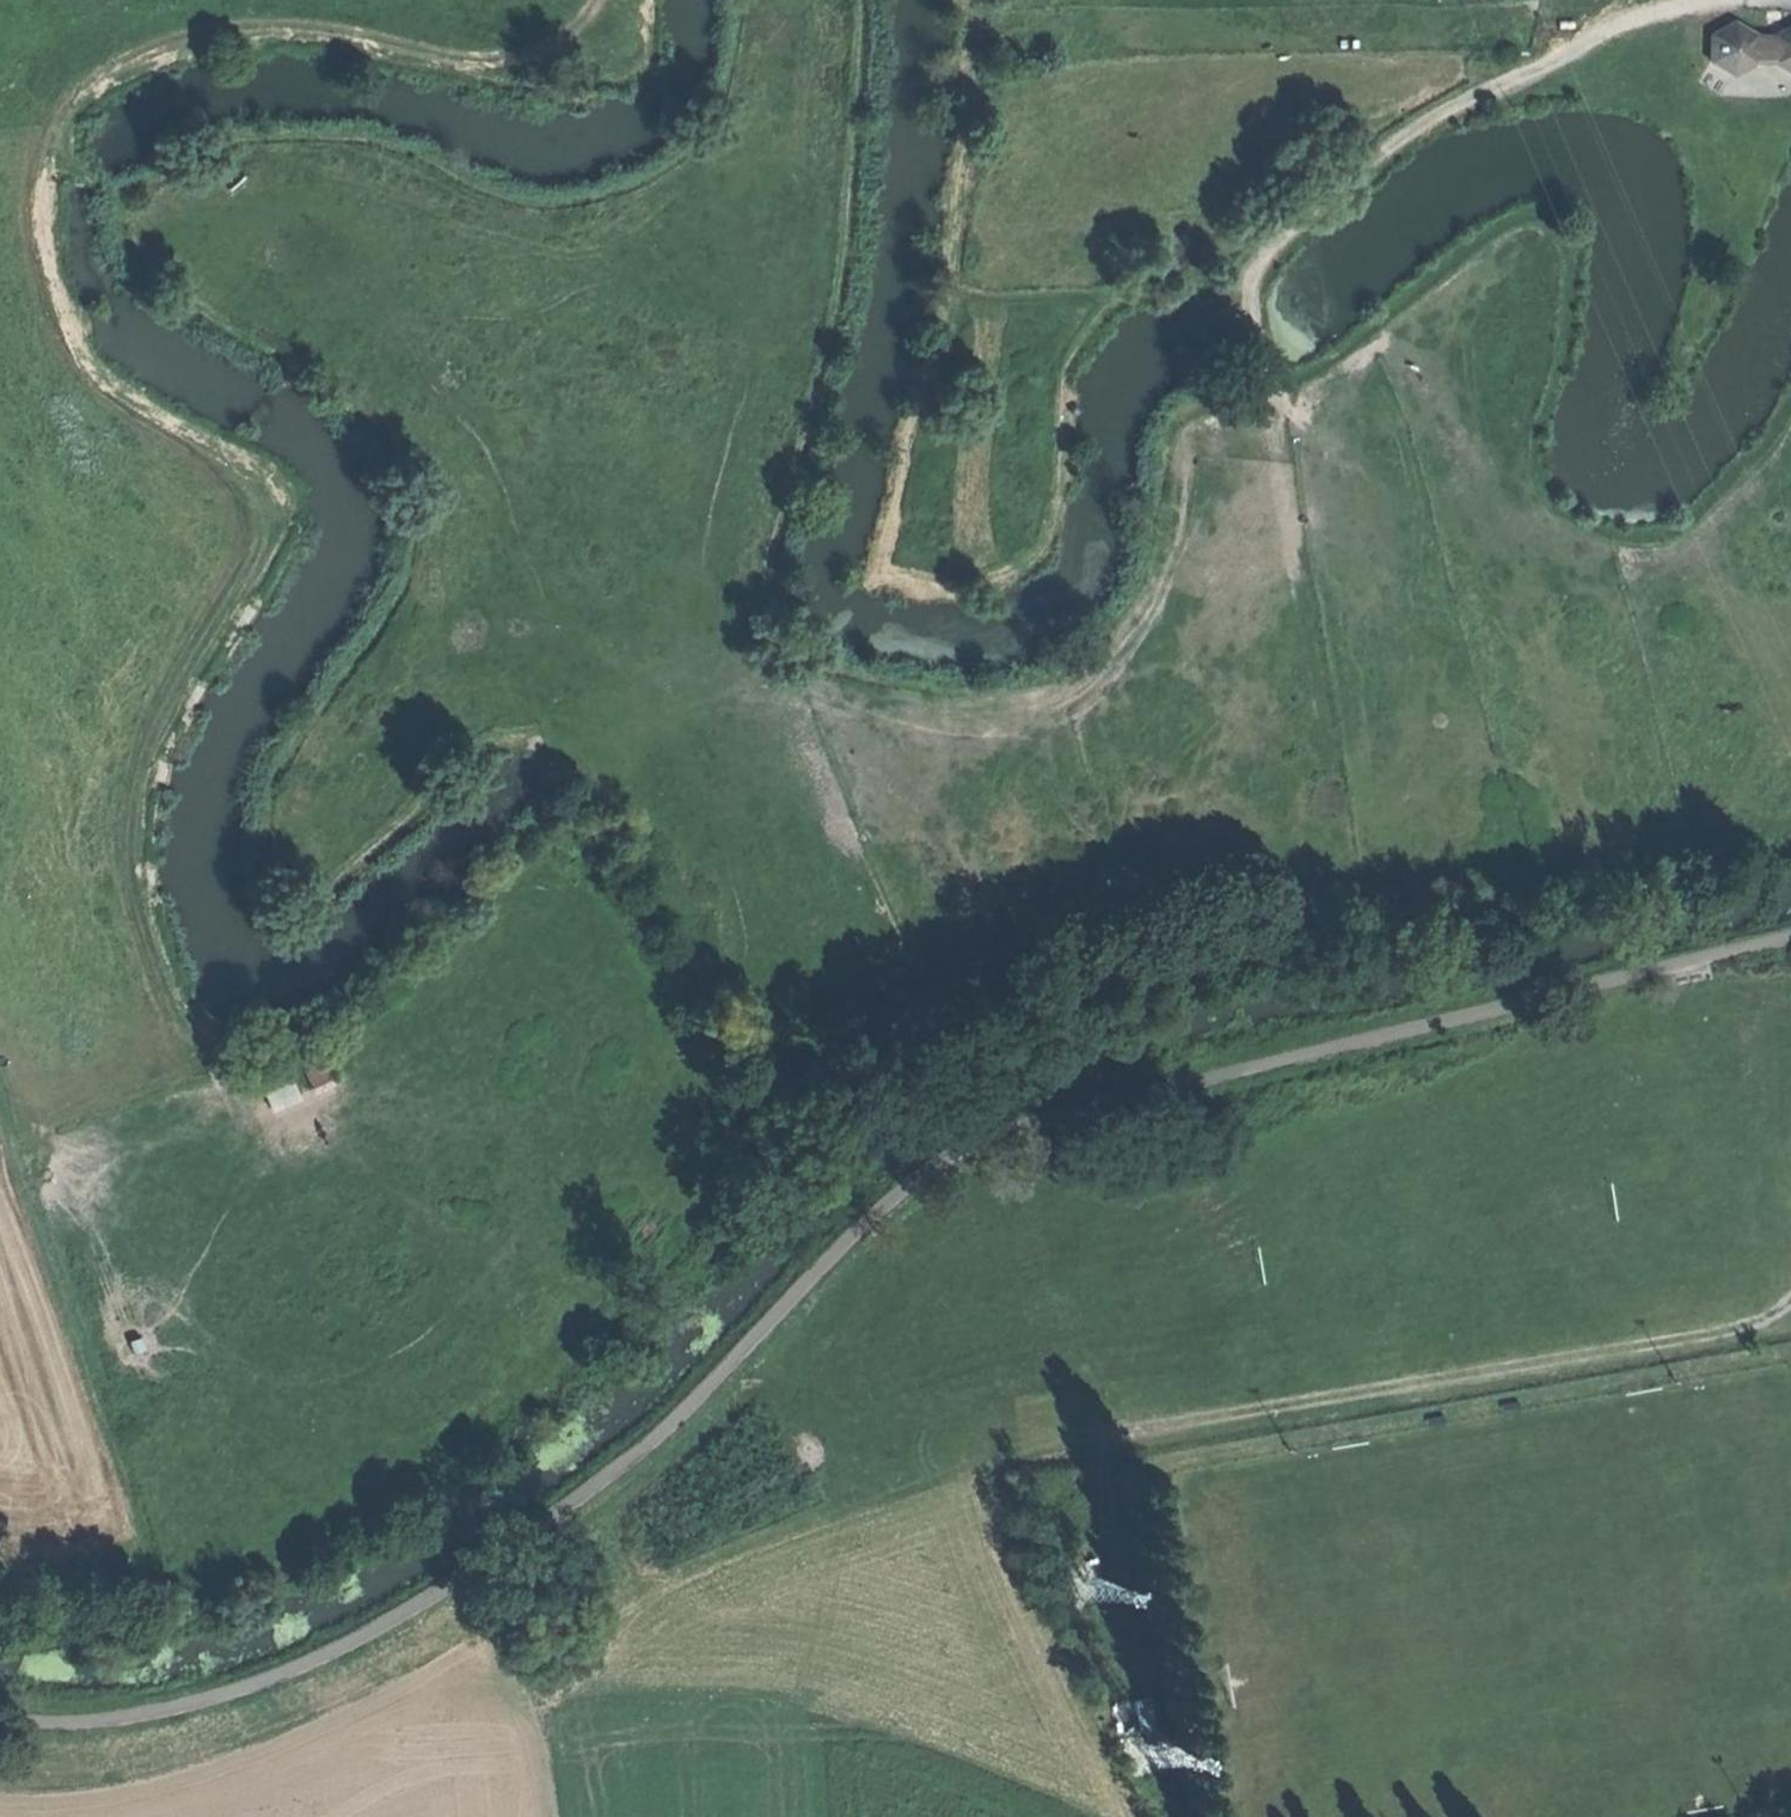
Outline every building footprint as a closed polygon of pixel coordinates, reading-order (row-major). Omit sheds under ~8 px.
[(1710,37),(1709,62),(1731,77),(1750,63),(1774,64),(1790,77),(1790,28),(1774,38),(1754,38),(1732,26),(1710,37)] [(278,1109),(307,1096),(298,1076),(269,1088),(278,1109)]
